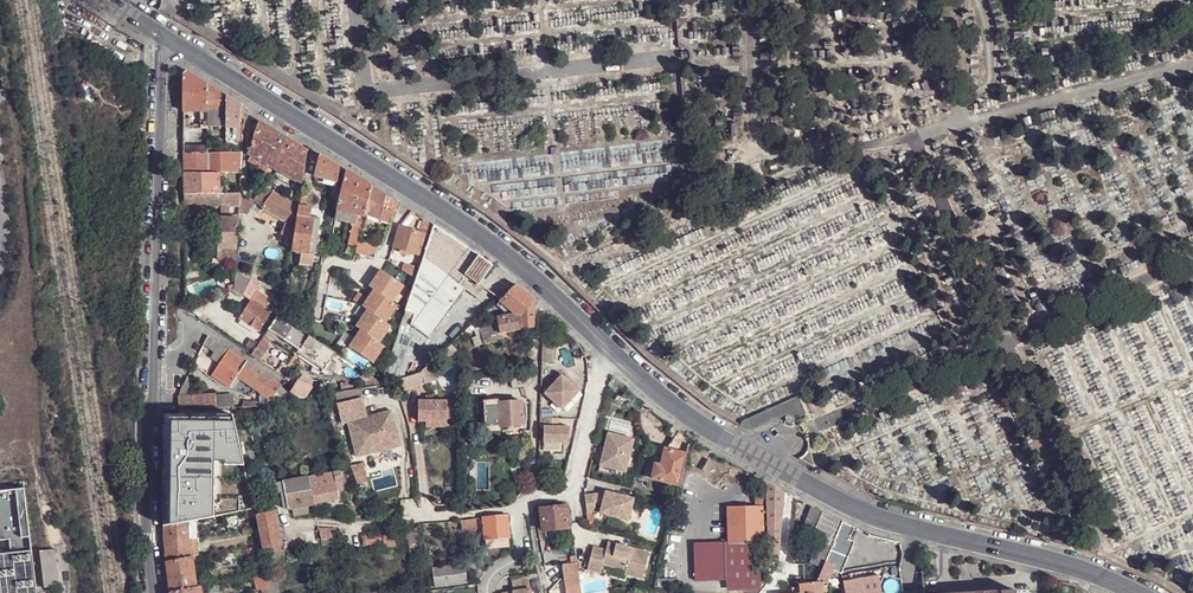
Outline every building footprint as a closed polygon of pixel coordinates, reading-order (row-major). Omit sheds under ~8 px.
[(99,16),(92,29),(110,40),(118,28),(99,16)] [(208,109),(209,84),(188,71),(184,74),(184,104),(184,112),(208,111),(208,109)] [(227,110),(228,96),(209,84),(208,109),(224,110),(227,110)] [(242,119),(242,105),(228,96),(227,110),(227,113),(227,126),(227,141),(238,141),(240,141),(241,135),(242,119)] [(224,110),(208,109),(208,111),(208,113),(208,116),(208,125),(208,126),(227,126),(227,113),(224,113),(224,110)] [(303,182),(308,151),(271,128),(261,122),(256,139),(254,145),(253,148),(252,151),(251,153),(253,154),(255,155),(270,164),(296,179),(303,182)] [(208,126),(208,125),(203,125),(189,126),(184,126),(185,154),(208,154),(208,126)] [(208,154),(185,154),(185,174),(209,174),(222,174),(239,174),(242,173),(243,153),(226,154),(208,154)] [(338,177),(340,166),(320,153),(315,176),(337,181),(338,177)] [(270,164),(255,155),(253,160),(267,168),(270,164)] [(345,178),(347,170),(340,166),(338,177),(345,178)] [(366,213),(372,185),(347,170),(345,178),(338,210),(358,214),(365,216),(366,213)] [(185,174),(185,194),(223,194),(222,185),(209,185),(209,174),(185,174)] [(209,185),(222,185),(222,174),(209,174),(209,185)] [(303,188),(304,183),(303,182),(296,179),(294,186),(303,188)] [(241,185),(227,185),(227,194),(241,194),(241,185)] [(391,223),(397,202),(372,185),(366,213),(391,223)] [(266,187),(257,202),(259,203),(264,206),(274,192),(266,187)] [(264,206),(263,206),(289,220),(297,224),(300,206),(274,192),(264,206)] [(311,208),(314,194),(302,192),(300,206),(311,208)] [(227,194),(223,194),(185,194),(185,203),(185,211),(189,210),(189,207),(192,207),(202,207),(209,207),(240,207),(241,194),(227,194)] [(240,207),(240,211),(252,217),(259,203),(257,202),(250,199),(241,194),(240,207)] [(302,252),(311,253),(315,228),(315,218),(310,217),(311,208),(300,206),(297,224),(296,238),(294,247),(294,251),(302,252)] [(358,214),(338,210),(336,218),(356,223),(358,214)] [(424,218),(418,232),(425,235),(431,237),(435,225),(424,218)] [(221,219),(221,248),(219,248),(219,260),(237,261),(239,219),(227,220),(224,219),(221,219)] [(296,238),(297,224),(289,220),(284,232),(291,236),(296,238)] [(454,237),(435,225),(431,237),(410,299),(406,309),(406,310),(415,312),(411,324),(428,336),(429,336),(464,288),(458,284),(464,275),(479,255),(470,249),(454,237)] [(420,254),(425,235),(418,232),(400,226),(394,246),(395,246),(420,254)] [(359,240),(362,229),(354,227),(348,251),(356,253),(356,252),(359,241),(359,240)] [(359,241),(356,252),(365,254),(377,251),(381,243),(359,241)] [(420,254),(395,246),(393,253),(420,261),(422,255),(420,254)] [(311,253),(302,252),(301,262),(314,264),(315,254),(311,253)] [(479,255),(464,275),(479,285),(482,279),(493,265),(479,255)] [(405,286),(381,270),(369,287),(374,290),(368,299),(366,297),(361,305),(368,310),(357,327),(361,330),(355,339),(350,347),(374,364),(381,354),(386,347),(381,343),(393,327),(388,323),(399,306),(394,303),(405,286)] [(243,295),(252,281),(236,272),(235,285),(235,286),(235,289),(243,294),(243,295)] [(464,275),(458,284),(464,288),(478,298),(484,289),(479,285),(464,275)] [(516,284),(500,300),(516,313),(497,317),(498,322),(500,333),(534,326),(535,302),(534,300),(516,284)] [(235,289),(231,291),(241,297),(243,294),(235,289)] [(258,291),(252,300),(256,303),(265,309),(271,299),(258,291)] [(353,299),(361,305),(366,297),(359,292),(353,299)] [(284,315),(286,300),(284,298),(276,316),(278,318),(283,321),(284,315)] [(261,331),(261,330),(272,314),(265,309),(256,303),(252,300),(241,318),(261,331)] [(428,336),(411,324),(415,312),(406,310),(399,331),(407,333),(407,334),(421,345),(428,336)] [(270,329),(278,318),(276,316),(272,314),(261,330),(267,334),(270,329)] [(308,335),(310,326),(284,315),(283,321),(308,337),(308,335)] [(278,318),(270,329),(298,348),(301,350),(310,336),(308,335),(308,337),(283,321),(278,318)] [(498,322),(480,329),(484,342),(485,343),(501,336),(500,333),(498,322)] [(471,324),(461,333),(462,334),(474,328),(473,328),(475,327),(471,324)] [(484,342),(480,329),(478,326),(475,327),(473,328),(474,328),(476,334),(471,336),(475,345),(484,342)] [(269,346),(272,341),(266,335),(262,341),(269,346)] [(220,365),(229,350),(209,336),(203,346),(214,352),(211,359),(220,365)] [(333,360),(337,353),(333,351),(323,345),(320,350),(315,346),(318,341),(310,336),(301,350),(299,352),(299,353),(326,371),(328,368),(333,360)] [(260,360),(270,346),(269,346),(262,341),(252,355),(260,360)] [(414,348),(395,342),(382,382),(381,383),(381,384),(399,378),(405,377),(414,348)] [(436,357),(448,358),(457,349),(451,343),(436,357)] [(556,347),(543,347),(542,361),(556,361),(556,347)] [(238,376),(247,362),(229,350),(220,365),(212,376),(231,387),(231,385),(238,376)] [(381,354),(374,364),(381,368),(387,358),(381,354)] [(436,380),(443,377),(437,360),(436,357),(430,362),(418,373),(416,374),(405,377),(399,378),(402,390),(436,380)] [(333,372),(337,364),(333,360),(328,368),(331,370),(333,372)] [(273,396),(281,385),(270,377),(266,375),(247,362),(238,376),(240,378),(261,392),(271,399),(273,396)] [(580,389),(559,370),(549,381),(553,384),(546,392),(563,408),(580,389)] [(369,374),(367,377),(370,380),(373,385),(381,383),(382,382),(369,374)] [(231,385),(235,387),(240,378),(238,376),(231,385)] [(313,381),(303,376),(300,380),(313,387),(319,388),(319,386),(321,386),(322,383),(313,381)] [(188,396),(196,382),(187,378),(181,389),(179,396),(188,396)] [(343,384),(343,383),(321,386),(319,386),(319,388),(313,387),(300,380),(296,385),(292,393),(300,399),(320,395),(344,391),(343,384)] [(344,391),(371,386),(368,385),(362,384),(348,386),(347,383),(343,384),(344,391)] [(279,399),(286,388),(281,385),(273,396),(279,399)] [(336,396),(338,404),(364,398),(361,389),(336,396)] [(261,392),(260,399),(258,407),(272,404),(273,396),(271,399),(261,392)] [(235,407),(234,393),(215,394),(216,407),(233,408),(235,407)] [(216,407),(215,394),(188,396),(179,396),(179,408),(216,407)] [(419,422),(427,422),(448,422),(448,419),(457,419),(457,401),(448,401),(433,400),(433,395),(427,395),(427,400),(419,400),(419,422)] [(258,407),(260,399),(245,398),(243,407),(249,407),(253,407),(258,407)] [(349,422),(356,452),(368,449),(369,454),(402,446),(393,411),(368,417),(364,398),(338,404),(343,424),(349,422)] [(484,403),(484,406),(485,416),(485,427),(523,425),(522,401),(484,403)] [(233,415),(166,415),(165,527),(190,522),(197,521),(213,518),(213,460),(223,460),(224,465),(245,465),(233,415)] [(560,417),(545,416),(543,447),(560,449),(561,441),(569,442),(570,426),(559,425),(560,417)] [(679,432),(672,426),(670,428),(668,433),(669,437),(672,441),(679,432)] [(634,439),(608,432),(600,465),(626,472),(634,439)] [(689,444),(690,438),(679,432),(672,441),(666,449),(686,454),(689,444)] [(683,466),(686,454),(666,449),(663,461),(662,465),(658,464),(656,464),(652,479),(679,485),(683,466)] [(351,469),(347,460),(338,462),(340,472),(351,469)] [(626,472),(600,465),(599,471),(625,478),(626,472)] [(343,490),(340,472),(334,473),(338,490),(339,500),(341,500),(339,491),(343,490)] [(338,490),(334,473),(333,473),(328,474),(309,477),(309,478),(314,504),(339,500),(338,490)] [(314,504),(309,478),(301,479),(283,482),(285,492),(288,509),(292,509),(310,505),(314,504)] [(275,483),(277,493),(282,493),(285,492),(283,482),(275,483)] [(785,492),(767,483),(767,491),(768,505),(769,561),(779,562),(785,493),(785,492)] [(0,554),(0,592),(37,592),(36,591),(32,550),(24,488),(0,491),(0,540),(9,539),(10,549),(8,549),(9,553),(0,554)] [(603,503),(601,513),(629,520),(632,507),(634,498),(606,491),(606,492),(603,503)] [(756,505),(768,505),(767,491),(756,491),(756,505)] [(606,492),(594,494),(596,504),(603,503),(606,492)] [(594,494),(585,495),(588,513),(597,511),(596,504),(594,494)] [(282,545),(274,503),(254,507),(254,510),(255,516),(256,516),(258,527),(259,528),(261,540),(262,545),(263,548),(264,548),(281,545),(282,545)] [(569,527),(567,504),(540,507),(543,530),(569,527)] [(293,517),(311,513),(310,505),(292,509),(293,517)] [(726,553),(726,580),(731,589),(762,589),(761,542),(765,542),(764,506),(729,507),(730,542),(730,553),(726,553)] [(802,533),(812,538),(813,537),(823,512),(813,506),(802,533)] [(823,512),(813,537),(827,543),(833,545),(842,521),(823,512)] [(509,536),(507,514),(484,516),(486,538),(509,536)] [(478,527),(476,518),(461,520),(463,530),(478,527)] [(850,539),(855,527),(842,521),(833,545),(823,567),(817,582),(829,580),(833,571),(836,566),(838,567),(850,539)] [(165,527),(166,545),(191,540),(190,522),(165,527)] [(338,536),(336,526),(319,528),(322,538),(338,536)] [(407,528),(398,530),(400,540),(409,539),(407,528)] [(386,542),(400,540),(398,530),(388,531),(389,534),(385,535),(386,542)] [(385,535),(385,531),(365,534),(367,545),(386,542),(385,535)] [(340,543),(338,536),(322,538),(323,546),(340,543)] [(510,546),(509,536),(486,538),(487,548),(510,546)] [(855,541),(850,539),(838,567),(836,566),(833,571),(841,574),(855,541)] [(193,558),(191,540),(166,545),(167,563),(193,558)] [(651,552),(609,542),(607,549),(593,546),(587,569),(601,573),(603,564),(627,570),(626,574),(644,579),(651,552)] [(730,542),(695,543),(696,580),(726,580),(726,553),(730,553),(730,542)] [(833,545),(827,543),(825,548),(821,547),(814,563),(823,567),(833,545)] [(282,552),(281,545),(264,548),(266,555),(282,552)] [(40,551),(45,588),(60,586),(55,549),(40,551)] [(43,590),(38,550),(32,550),(36,591),(43,590)] [(267,563),(283,560),(282,552),(266,555),(267,563)] [(171,592),(173,592),(196,589),(197,588),(193,558),(167,563),(171,592)] [(577,562),(562,564),(567,592),(581,592),(577,562)] [(468,582),(466,563),(458,564),(453,565),(436,567),(433,568),(436,587),(468,582)] [(267,581),(266,575),(260,577),(261,586),(263,592),(269,592),(267,581)] [(845,592),(882,592),(880,585),(879,575),(843,581),(845,591),(845,592)] [(253,578),(255,587),(261,586),(260,577),(253,578)] [(502,592),(532,592),(530,578),(513,581),(514,590),(502,592)] [(277,579),(267,581),(269,592),(280,592),(277,579)] [(677,580),(657,581),(655,589),(677,589),(677,580)] [(829,580),(817,582),(800,584),(800,586),(801,592),(816,592),(824,592),(823,586),(827,586),(829,580)]
